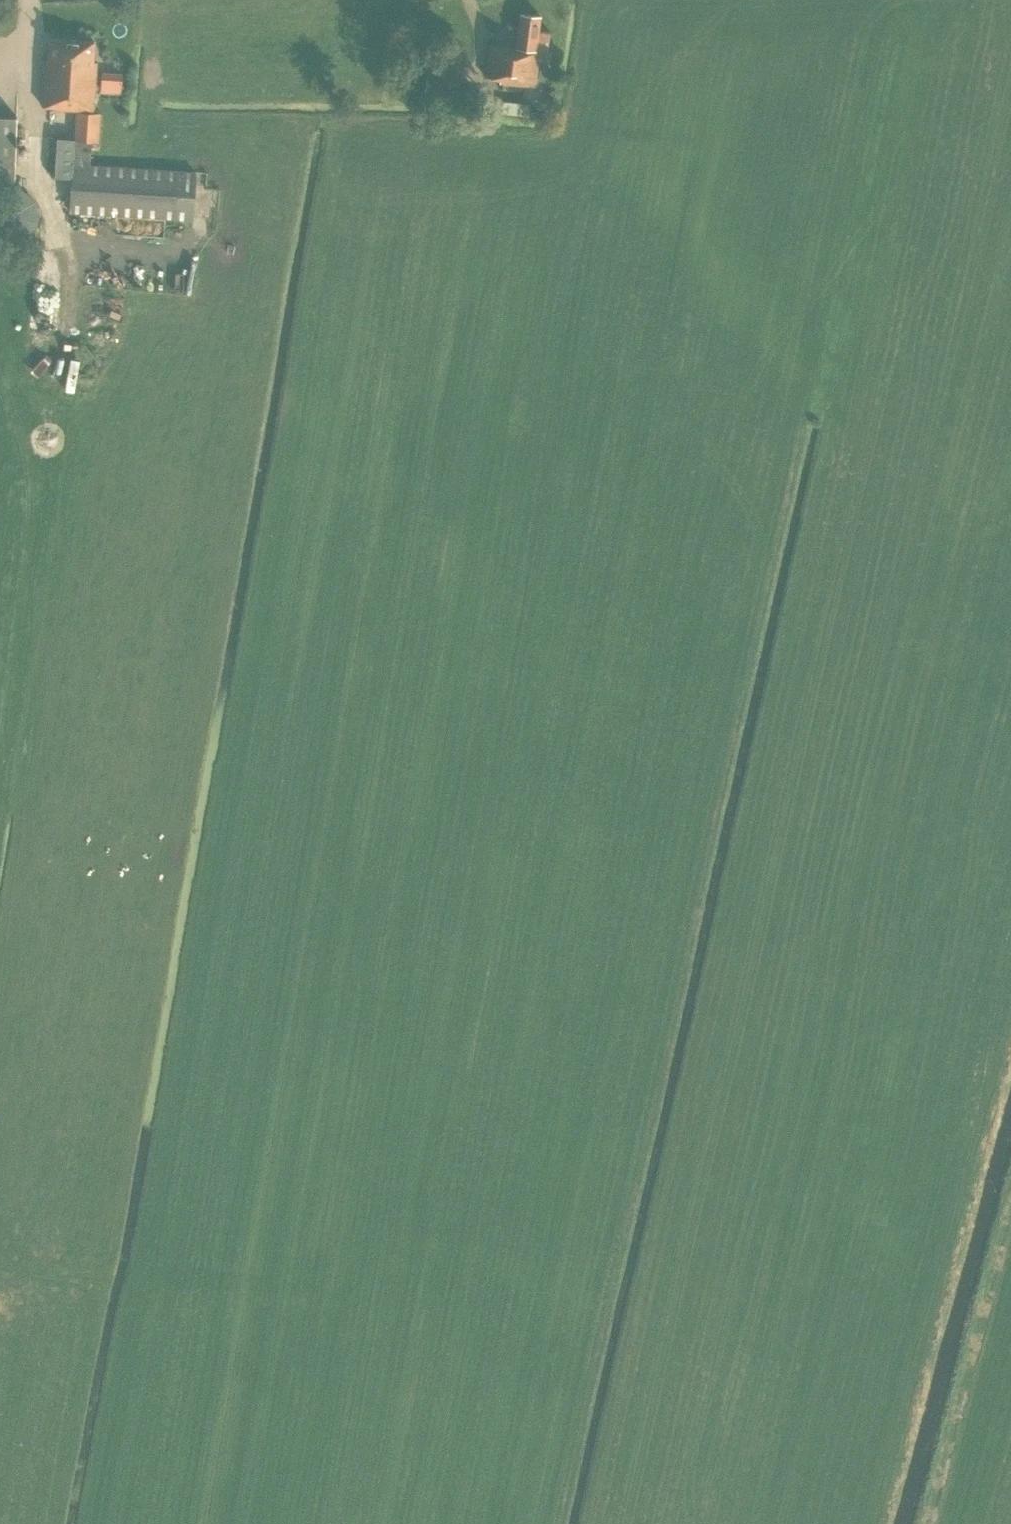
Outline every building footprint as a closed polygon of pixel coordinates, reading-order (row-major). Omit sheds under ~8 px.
[(540,15),(520,12),(515,47),(490,44),(486,76),(500,78),(499,81),(535,86),(540,49),(546,50),(548,32),(538,30),(540,15)] [(94,60),(95,40),(49,37),(48,57),(44,57),(41,104),(57,105),(57,107),(58,107),(57,120),(75,121),(74,138),(58,138),(55,176),(72,177),(69,210),(193,219),(196,171),(91,164),(92,140),(98,140),(100,111),(93,111),(97,60),(94,60)] [(530,103),(504,100),(502,112),(529,114),(530,103)] [(16,117),(0,117),(0,159),(15,159),(16,117)] [(0,189),(0,238),(1,238),(4,239),(7,240),(12,240),(15,239),(18,239),(21,237),(24,236),(26,235),(29,232),(30,231),(32,228),(33,226),(34,225),(36,221),(36,219),(37,217),(37,214),(37,210),(36,208),(36,206),(35,204),(35,203),(34,201),(32,199),(30,196),(29,194),(27,193),(24,191),(21,189),(17,188),(13,187),(10,187),(8,187),(5,188),(2,188),(0,189)] [(54,324),(57,237),(35,237),(31,323),(54,324)] [(189,265),(208,269),(210,258),(191,255),(189,265)]
